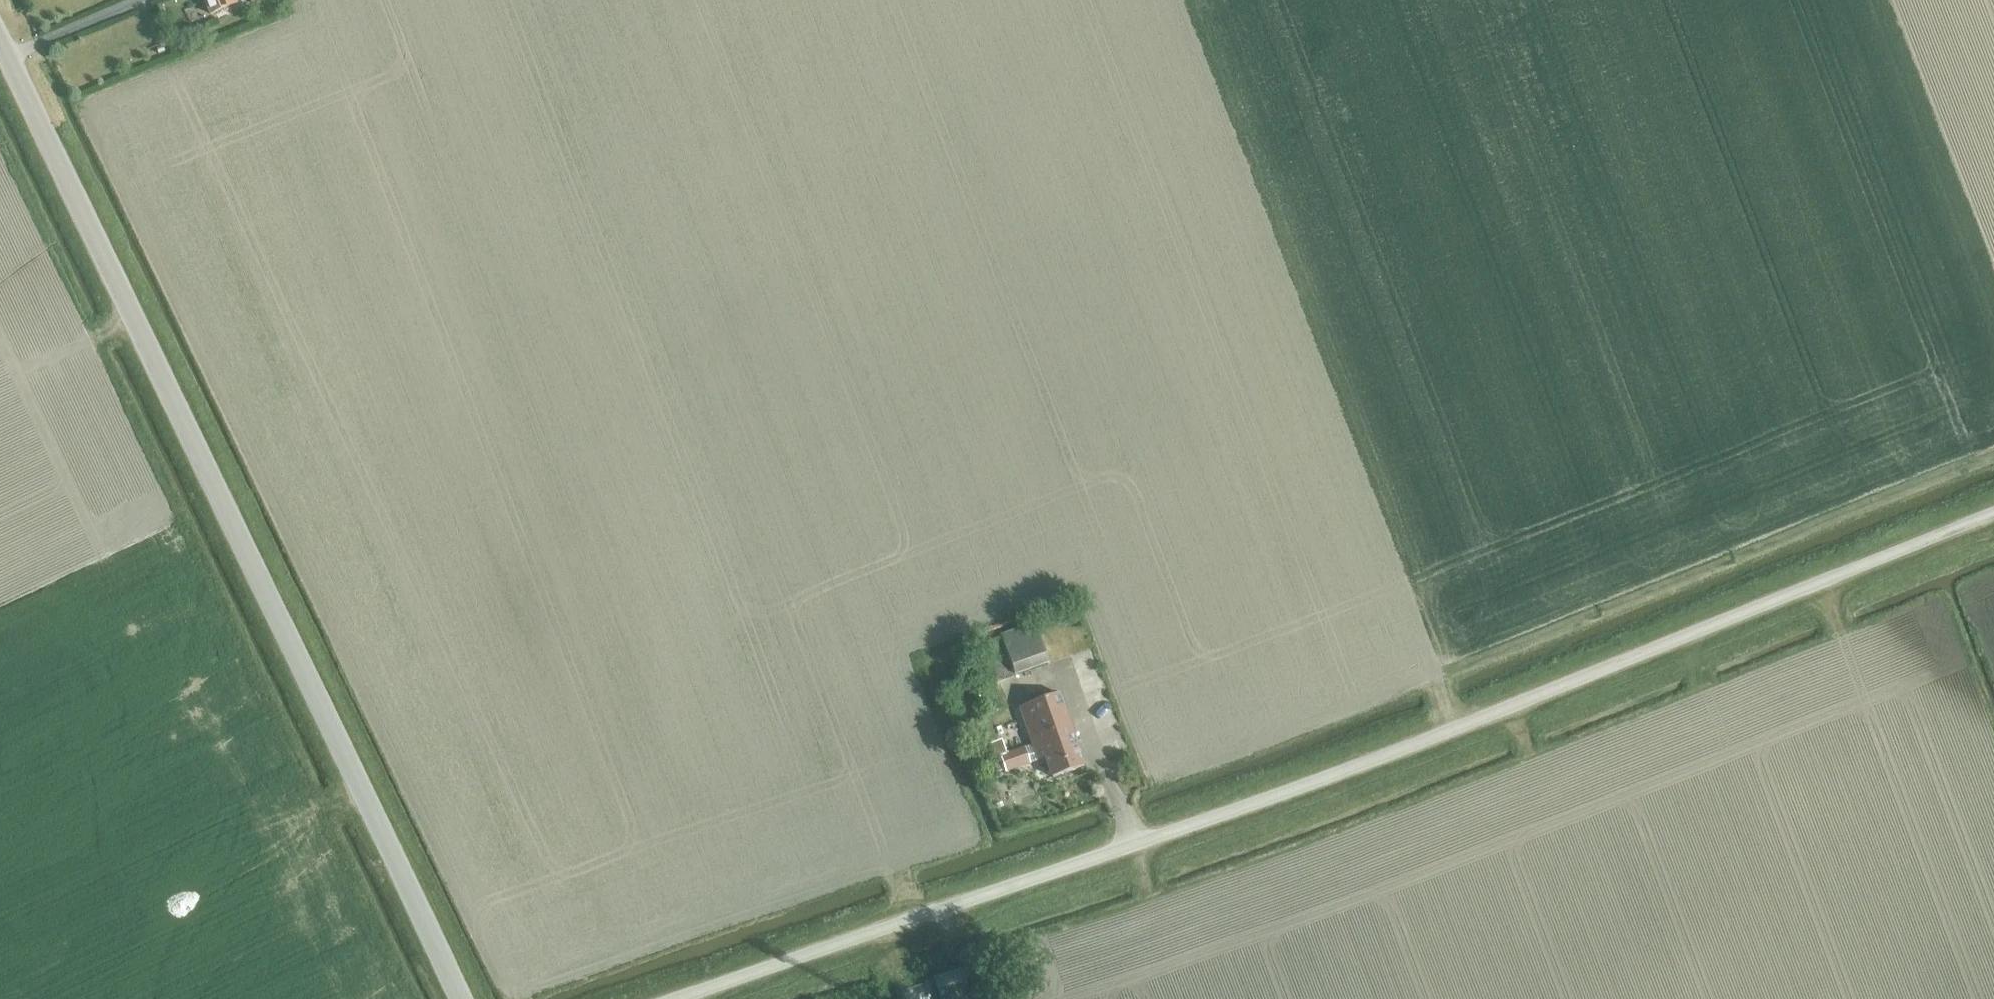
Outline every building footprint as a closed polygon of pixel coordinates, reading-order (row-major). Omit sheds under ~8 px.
[(210,14),(237,2),(236,0),(204,0),(210,14)] [(985,644),(998,681),(1048,663),(1034,624),(1000,636),(1001,638),(985,644)] [(1032,746),(1037,760),(1045,758),(1052,778),(1083,767),(1076,747),(1077,747),(1059,694),(1019,708),(1032,746)] [(1006,771),(1037,760),(1032,746),(1001,756),(1006,771)] [(940,998),(970,998),(960,971),(934,980),(940,998)]
